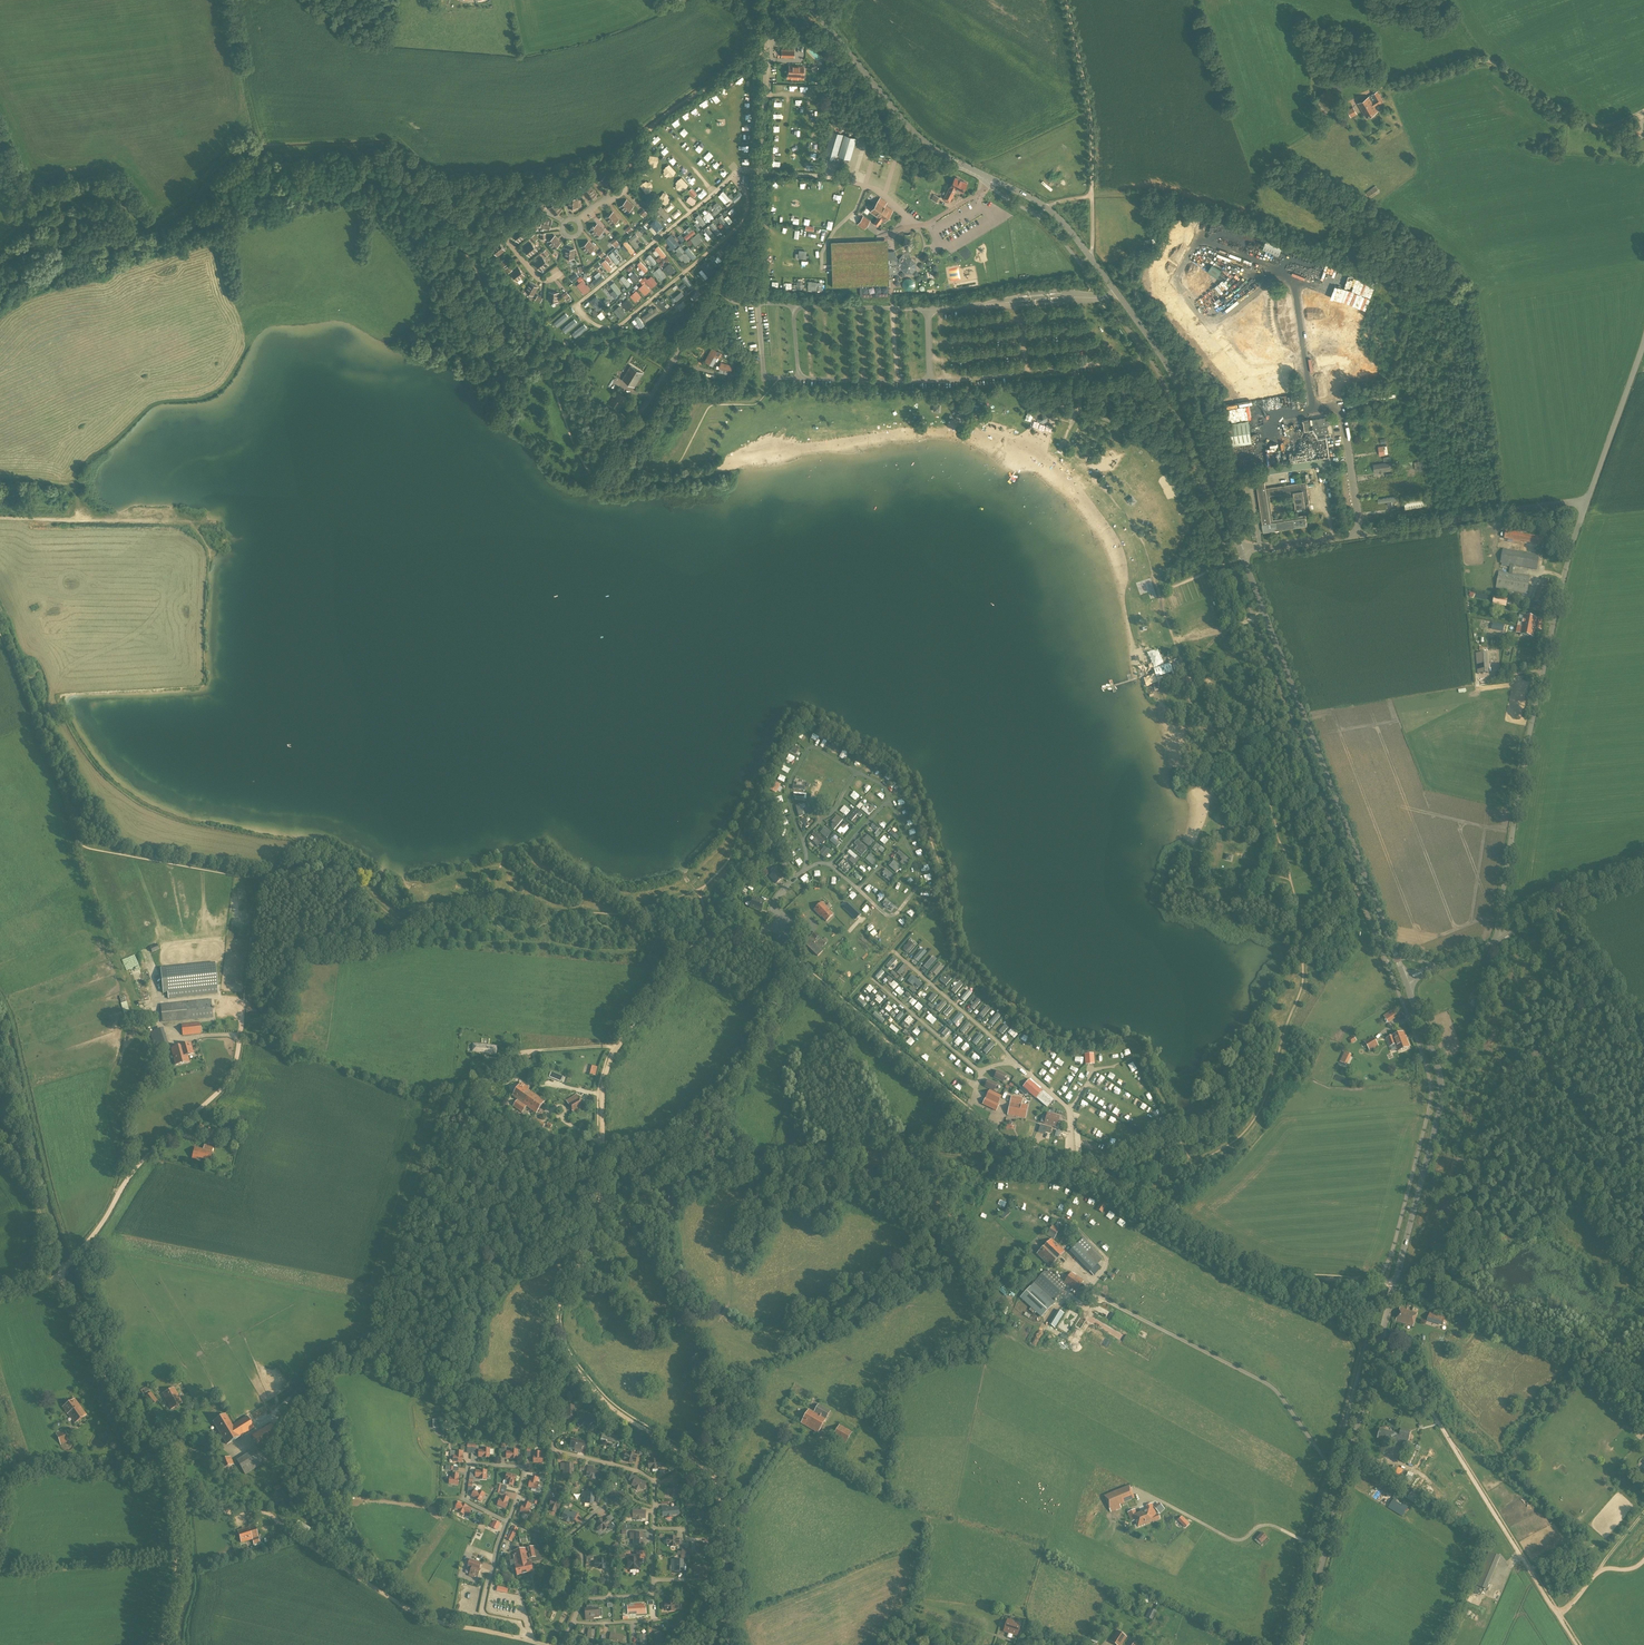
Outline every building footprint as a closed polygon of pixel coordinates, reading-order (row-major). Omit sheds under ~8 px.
[(794,57),(794,48),(782,48),(781,56),(794,57)] [(787,78),(803,79),(804,65),(788,64),(788,69),(787,69),(787,78)] [(1332,82),(1331,84),(1338,92),(1348,83),(1341,75),(1339,77),(1336,74),(1330,80),(1332,82)] [(1362,81),(1360,74),(1353,76),(1354,83),(1362,81)] [(1315,99),(1327,112),(1339,101),(1326,88),(1315,99)] [(1383,101),(1377,91),(1369,96),(1358,103),(1367,118),(1377,111),(1375,106),(1383,101)] [(1357,114),(1353,107),(1347,110),(1351,117),(1357,114)] [(1629,126),(1634,140),(1642,137),(1637,123),(1629,126)] [(686,128),(681,133),(685,137),(690,133),(686,128)] [(842,133),(831,129),(823,156),(834,159),(842,133)] [(844,133),(838,154),(850,158),(856,136),(844,133)] [(658,166),(660,156),(650,154),(648,163),(658,166)] [(848,161),(842,159),(840,164),(840,166),(847,168),(847,167),(848,161)] [(669,164),(663,172),(671,178),(677,170),(669,164)] [(612,182),(606,175),(599,181),(606,188),(612,182)] [(675,183),(683,191),(690,184),(682,176),(675,183)] [(955,177),(951,186),(950,185),(945,196),(951,199),(956,189),(962,193),(967,183),(955,177)] [(650,193),(655,184),(645,179),(641,187),(650,193)] [(1375,185),(1366,192),(1371,198),(1379,191),(1375,185)] [(591,187),(584,192),(589,199),(596,194),(591,187)] [(695,196),(698,193),(692,187),(689,190),(695,196)] [(704,189),(699,193),(702,197),(707,193),(704,189)] [(661,202),(668,204),(670,193),(663,191),(661,202)] [(724,191),(719,195),(728,205),(733,200),(724,191)] [(735,202),(744,195),(741,191),(733,198),(735,202)] [(933,194),(931,199),(939,203),(941,198),(933,194)] [(694,205),(697,200),(690,195),(687,200),(694,205)] [(880,197),(872,208),(887,218),(893,210),(885,204),(887,202),(880,197)] [(568,207),(577,207),(578,198),(569,198),(568,207)] [(626,200),(620,206),(627,213),(633,206),(626,200)] [(718,201),(714,204),(717,208),(713,211),(716,214),(723,208),(718,201)] [(556,202),(549,208),(555,215),(562,209),(556,202)] [(733,216),(734,215),(737,218),(739,216),(737,213),(739,210),(734,204),(727,210),(733,216)] [(667,219),(671,215),(662,206),(658,210),(667,219)] [(887,218),(872,208),(870,212),(877,217),(873,223),(877,226),(882,220),(884,222),(887,218)] [(643,209),(639,213),(643,217),(647,213),(643,209)] [(704,215),(709,221),(714,217),(710,211),(704,215)] [(606,218),(612,225),(619,219),(613,212),(606,218)] [(696,217),(703,226),(707,223),(699,214),(696,217)] [(726,227),(734,222),(729,214),(725,217),(723,214),(720,216),(726,227)] [(863,216),(857,224),(865,229),(871,221),(863,216)] [(541,226),(550,229),(552,220),(543,218),(541,226)] [(656,234),(664,225),(656,218),(651,224),(653,225),(650,228),(656,234)] [(714,222),(710,224),(718,234),(721,232),(714,222)] [(603,231),(597,224),(590,230),(596,237),(603,231)] [(629,225),(625,229),(629,233),(633,229),(629,225)] [(689,232),(685,236),(687,239),(696,232),(691,225),(687,229),(689,232)] [(706,236),(709,240),(715,234),(708,225),(704,229),(708,234),(706,236)] [(520,229),(513,234),(519,241),(526,236),(520,229)] [(638,242),(641,240),(638,237),(640,236),(636,232),(629,239),(637,248),(641,245),(638,242)] [(699,232),(691,238),(696,246),(705,240),(699,232)] [(671,246),(669,247),(671,250),(680,244),(673,233),(666,238),(671,246)] [(548,241),(554,249),(560,243),(555,236),(548,241)] [(615,247),(620,244),(616,237),(611,240),(615,247)] [(1262,249),(1279,255),(1283,244),(1267,238),(1262,249)] [(897,271),(897,261),(899,259),(895,256),(895,251),(888,251),(887,239),(831,242),(832,265),(832,270),(832,287),(883,285),(889,285),(889,275),(897,274),(897,271)] [(912,241),(911,240),(910,239),(908,239),(907,239),(906,240),(905,240),(904,242),(903,243),(904,246),(904,247),(905,248),(906,248),(907,249),(908,249),(909,249),(911,248),(912,247),(912,245),(913,244),(912,242),(912,241)] [(632,253),(635,251),(627,240),(624,242),(632,253)] [(594,248),(588,241),(582,247),(588,254),(594,248)] [(505,250),(499,243),(492,248),(497,255),(505,250)] [(524,249),(530,256),(537,250),(531,243),(524,249)] [(664,257),(667,255),(659,245),(656,247),(664,257)] [(681,245),(675,250),(683,260),(685,258),(688,262),(692,258),(681,245)] [(694,259),(697,256),(689,247),(686,249),(694,259)] [(566,248),(565,257),(574,258),(575,249),(566,248)] [(598,252),(602,257),(607,253),(602,248),(598,252)] [(541,253),(545,257),(550,254),(546,249),(541,253)] [(800,249),(800,253),(796,253),(796,258),(810,258),(810,255),(808,255),(808,250),(800,249)] [(609,254),(617,264),(621,261),(613,251),(609,254)] [(905,252),(897,261),(897,271),(901,269),(906,273),(912,273),(916,269),(916,263),(911,258),(910,258),(910,252),(905,252)] [(654,265),(658,262),(650,254),(647,256),(654,265)] [(542,257),(535,263),(541,270),(548,264),(542,257)] [(500,262),(503,267),(508,263),(504,259),(500,262)] [(603,261),(609,271),(613,268),(607,259),(603,261)] [(640,271),(643,274),(649,269),(641,260),(638,263),(642,269),(640,271)] [(633,262),(627,268),(630,271),(636,265),(633,262)] [(670,274),(676,269),(670,262),(664,267),(670,274)] [(702,265),(709,274),(713,271),(705,262),(702,265)] [(1212,264),(1207,271),(1217,278),(1222,270),(1212,264)] [(509,265),(505,269),(508,273),(513,270),(509,265)] [(1324,286),(1323,291),(1324,292),(1336,295),(1340,290),(1337,298),(1353,303),(1353,302),(1356,295),(1357,295),(1359,292),(1350,285),(1351,283),(1353,277),(1353,276),(1351,275),(1352,271),(1345,266),(1341,265),(1337,277),(1334,276),(1333,282),(1341,285),(1339,287),(1337,285),(1335,284),(1329,280),(1328,287),(1324,286)] [(653,272),(661,281),(667,275),(660,266),(653,272)] [(524,275),(519,268),(511,274),(517,281),(524,275)] [(706,279),(709,277),(703,268),(700,271),(706,279)] [(591,283),(594,286),(605,277),(599,271),(595,275),(597,277),(591,283)] [(635,282),(640,277),(635,271),(629,277),(635,282)] [(570,277),(574,281),(580,276),(577,272),(570,277)] [(628,287),(631,284),(624,275),(620,278),(628,287)] [(640,279),(643,283),(647,280),(651,287),(658,283),(653,275),(648,278),(646,276),(640,279)] [(686,275),(683,278),(692,288),(695,285),(686,275)] [(585,294),(591,288),(581,276),(578,279),(580,281),(577,284),(585,294)] [(915,289),(914,278),(904,279),(904,290),(915,289)] [(1244,293),(1259,282),(1257,279),(1242,290),(1244,293)] [(608,287),(610,290),(614,287),(619,294),(623,291),(615,281),(608,287)] [(809,281),(809,290),(823,290),(823,281),(809,281)] [(646,295),(652,288),(645,282),(639,288),(646,295)] [(538,287),(530,283),(525,290),(533,295),(538,287)] [(637,301),(642,295),(637,290),(631,296),(637,301)] [(562,295),(565,299),(570,295),(566,291),(562,295)] [(678,300),(685,294),(682,291),(675,297),(678,300)] [(558,292),(550,292),(549,301),(558,302),(558,292)] [(600,311),(606,305),(597,295),(590,301),(600,311)] [(661,300),(659,298),(656,302),(665,310),(669,307),(666,304),(668,302),(663,297),(661,300)] [(622,304),(628,310),(634,305),(628,298),(622,304)] [(622,318),(627,313),(620,305),(614,310),(622,318)] [(653,307),(649,309),(651,312),(643,316),(645,320),(661,312),(658,306),(654,309),(653,307)] [(598,314),(602,319),(606,316),(602,311),(598,314)] [(554,323),(558,327),(570,316),(566,312),(554,323)] [(642,327),(646,324),(639,315),(635,318),(642,327)] [(576,319),(562,328),(565,332),(579,323),(576,319)] [(575,338),(588,327),(585,323),(572,334),(575,338)] [(713,348),(705,361),(712,365),(717,356),(719,357),(721,353),(713,348)] [(721,362),(719,368),(726,370),(730,372),(732,365),(721,362)] [(643,373),(630,365),(622,379),(635,387),(643,373)] [(617,391),(608,405),(618,411),(627,397),(617,391)] [(1039,422),(1043,423),(1046,421),(1047,417),(1052,415),(1056,416),(1058,411),(1050,409),(1049,410),(1041,408),(1035,411),(1034,411),(1033,417),(1037,418),(1039,422)] [(1313,419),(1313,425),(1312,426),(1317,435),(1320,435),(1329,433),(1328,426),(1329,426),(1328,420),(1327,421),(1326,417),(1313,419)] [(1304,418),(1305,430),(1312,429),(1311,418),(1304,418)] [(1248,420),(1226,423),(1229,445),(1252,442),(1248,420)] [(1306,443),(1303,444),(1301,435),(1291,438),(1292,446),(1296,445),(1297,448),(1307,446),(1306,443)] [(1386,474),(1387,477),(1393,476),(1394,480),(1399,479),(1399,477),(1408,475),(1408,474),(1424,472),(1422,460),(1417,461),(1418,461),(1415,462),(1416,470),(1386,474)] [(1374,469),(1375,471),(1386,470),(1386,469),(1389,468),(1389,464),(1385,464),(1385,463),(1374,464),(1374,469)] [(1293,492),(1307,490),(1306,482),(1265,488),(1264,482),(1256,483),(1264,532),(1278,530),(1276,519),(1273,519),(1269,496),(1293,492)] [(1310,510),(1307,490),(1293,492),(1296,509),(1304,508),(1304,511),(1310,510)] [(1404,498),(1406,509),(1427,506),(1425,494),(1404,498)] [(1396,496),(1378,499),(1378,503),(1387,502),(1388,506),(1392,505),(1392,501),(1397,501),(1396,496)] [(1305,515),(1276,519),(1278,530),(1306,525),(1305,515)] [(1505,539),(1525,542),(1526,535),(1506,531),(1505,539)] [(1526,535),(1525,542),(1542,545),(1543,537),(1526,535)] [(1514,565),(1536,569),(1539,556),(1504,550),(1501,562),(1510,564),(1509,573),(1499,572),(1496,588),(1527,594),(1529,577),(1513,574),(1514,565)] [(1546,583),(1545,587),(1539,586),(1536,602),(1549,605),(1553,585),(1546,583)] [(1495,595),(1493,604),(1506,606),(1507,599),(1497,597),(1497,596),(1495,595)] [(1524,616),(1522,626),(1529,627),(1529,624),(1542,626),(1544,619),(1524,616)] [(1497,623),(1486,621),(1484,627),(1496,629),(1497,623)] [(1529,627),(1522,626),(1520,635),(1534,637),(1536,629),(1542,630),(1542,626),(1529,624),(1529,627)] [(1476,653),(1478,673),(1488,672),(1485,652),(1476,653)] [(1157,681),(1155,681),(1155,683),(1157,686),(1158,685),(1178,679),(1177,674),(1181,673),(1176,657),(1172,658),(1170,654),(1150,661),(1157,681)] [(799,752),(800,747),(794,744),(791,752),(800,755),(801,753),(799,752)] [(790,754),(787,759),(792,762),(795,757),(790,754)] [(856,760),(853,765),(859,768),(862,763),(856,760)] [(781,793),(784,785),(777,783),(774,790),(781,793)] [(855,791),(851,795),(856,799),(860,795),(855,791)] [(871,792),(867,798),(872,801),(876,796),(871,792)] [(806,803),(797,806),(799,816),(806,814),(804,807),(807,806),(806,803)] [(840,810),(846,816),(851,810),(845,805),(840,810)] [(870,815),(876,808),(872,806),(869,810),(865,806),(862,809),(870,815)] [(855,823),(864,814),(857,809),(849,817),(855,823)] [(835,823),(832,827),(836,830),(844,819),(838,814),(832,821),(835,823)] [(810,825),(808,823),(810,820),(806,816),(802,820),(809,826),(810,825)] [(839,830),(843,834),(851,826),(846,821),(839,830)] [(874,823),(870,827),(879,836),(883,831),(874,823)] [(821,832),(827,838),(833,832),(826,826),(821,832)] [(893,830),(890,833),(897,839),(900,836),(893,830)] [(816,831),(813,835),(816,837),(813,841),(818,845),(821,842),(824,844),(826,841),(816,831)] [(868,834),(863,840),(870,847),(875,841),(868,834)] [(835,835),(831,842),(839,847),(843,840),(835,835)] [(858,839),(855,843),(858,846),(856,848),(863,855),(869,849),(858,839)] [(878,853),(879,851),(883,853),(886,849),(878,842),(873,849),(878,853)] [(826,846),(820,853),(825,858),(832,851),(826,846)] [(850,859),(856,864),(861,858),(851,849),(848,852),(852,856),(850,859)] [(905,866),(911,859),(900,850),(897,853),(904,859),(901,862),(905,866)] [(874,857),(875,856),(872,853),(866,859),(873,865),(878,861),(874,857)] [(781,865),(788,873),(794,868),(786,860),(781,865)] [(895,860),(890,865),(897,872),(902,866),(895,860)] [(890,880),(895,875),(887,868),(882,873),(890,880)] [(769,876),(776,884),(783,878),(776,870),(769,876)] [(879,885),(883,889),(887,884),(883,881),(879,885)] [(876,888),(870,894),(878,901),(884,895),(876,888)] [(750,907),(761,911),(764,902),(753,898),(750,907)] [(892,911),(896,906),(887,899),(883,904),(892,911)] [(832,906),(829,903),(826,906),(822,902),(814,910),(820,916),(821,916),(827,921),(833,915),(828,909),(832,906)] [(860,914),(848,903),(843,908),(855,919),(860,914)] [(869,909),(855,922),(859,926),(873,913),(869,909)] [(797,916),(801,925),(807,922),(803,913),(797,916)] [(810,937),(821,948),(828,941),(825,938),(823,940),(815,932),(810,937)] [(809,937),(804,943),(818,956),(823,951),(809,937)] [(911,941),(904,948),(909,953),(916,946),(911,941)] [(149,946),(152,953),(159,949),(157,943),(149,946)] [(919,961),(928,952),(924,948),(915,958),(919,961)] [(934,955),(925,966),(928,970),(938,959),(934,955)] [(895,956),(887,965),(890,968),(898,959),(895,956)] [(215,962),(160,967),(163,992),(167,992),(168,999),(218,994),(215,962)] [(939,962),(931,971),(937,976),(945,967),(939,962)] [(898,971),(904,976),(906,973),(904,971),(908,966),(905,963),(898,971)] [(879,979),(885,972),(883,969),(876,976),(879,979)] [(946,973),(940,979),(947,985),(953,978),(946,973)] [(908,981),(913,985),(916,983),(920,987),(924,983),(913,974),(908,981)] [(895,980),(890,985),(895,989),(899,984),(895,980)] [(957,993),(964,983),(961,980),(953,990),(957,993)] [(871,984),(866,989),(871,993),(875,988),(871,984)] [(900,986),(896,991),(900,994),(904,990),(900,986)] [(969,989),(962,998),(965,1001),(973,992),(969,989)] [(935,992),(929,999),(932,1002),(939,995),(935,992)] [(880,1004),(884,999),(879,994),(875,999),(880,1004)] [(867,1004),(864,1000),(865,998),(862,995),(858,999),(865,1006),(867,1004)] [(119,998),(125,1020),(131,1018),(125,996),(119,998)] [(971,1012),(982,1001),(979,998),(969,1010),(971,1012)] [(160,1004),(162,1022),(213,1017),(211,999),(160,1004)] [(944,999),(936,1008),(940,1012),(948,1003),(944,999)] [(919,1002),(915,1007),(919,1011),(924,1006),(919,1002)] [(951,1005),(945,1013),(948,1015),(954,1008),(951,1005)] [(984,1018),(992,1008),(988,1005),(980,1015),(984,1018)] [(1398,1017),(1393,1009),(1384,1016),(1388,1023),(1398,1017)] [(883,1022),(886,1019),(876,1011),(874,1014),(883,1022)] [(960,1012),(952,1020),(957,1024),(965,1015),(960,1012)] [(910,1025),(914,1019),(909,1015),(905,1022),(910,1025)] [(968,1021),(961,1030),(965,1033),(972,1024),(968,1021)] [(201,1033),(200,1022),(181,1024),(182,1035),(201,1033)] [(893,1024),(890,1027),(897,1033),(900,1030),(893,1024)] [(1003,1034),(1010,1027),(1006,1024),(1000,1030),(1003,1034)] [(163,1028),(149,1032),(156,1052),(169,1048),(163,1028)] [(950,1031),(947,1028),(942,1034),(945,1037),(950,1031)] [(1387,1038),(1390,1046),(1396,1044),(1398,1051),(1410,1047),(1404,1032),(1387,1038)] [(978,1037),(975,1034),(972,1037),(978,1043),(984,1036),(981,1033),(978,1037)] [(1372,1035),(1364,1040),(1370,1051),(1379,1045),(1372,1035)] [(912,1037),(907,1042),(911,1046),(916,1041),(912,1037)] [(988,1053),(996,1044),(993,1041),(984,1051),(988,1053)] [(191,1043),(171,1048),(176,1066),(190,1062),(188,1056),(194,1054),(191,1043)] [(472,1052),(485,1053),(486,1053),(497,1054),(497,1046),(473,1044),(472,1052)] [(1345,1052),(1341,1062),(1346,1064),(1351,1054),(1345,1052)] [(1086,1064),(1093,1063),(1093,1054),(1085,1055),(1086,1064)] [(590,1073),(596,1075),(599,1066),(592,1065),(590,1073)] [(995,1077),(1003,1082),(1007,1075),(998,1071),(995,1077)] [(989,1080),(985,1086),(994,1091),(997,1084),(989,1080)] [(1029,1081),(1024,1087),(1029,1091),(1030,1093),(1036,1097),(1041,1091),(1040,1090),(1029,1081)] [(514,1106),(519,1110),(531,1091),(528,1089),(529,1088),(521,1083),(513,1096),(518,1100),(514,1106)] [(1019,1090),(1020,1091),(1025,1095),(1029,1091),(1024,1087),(1022,1088),(1021,1089),(1019,1090)] [(998,1104),(1002,1096),(990,1090),(986,1098),(984,1103),(983,1104),(996,1110),(999,1105),(998,1104)] [(531,1091),(519,1110),(523,1112),(527,1106),(537,1113),(545,1101),(531,1091)] [(1042,1092),(1037,1098),(1047,1107),(1053,1100),(1051,1098),(1043,1091),(1042,1092)] [(585,1107),(580,1099),(577,1094),(566,1101),(574,1113),(585,1107)] [(1022,1104),(1023,1099),(1012,1096),(1008,1115),(1025,1118),(1028,1106),(1022,1104)] [(1048,1113),(1044,1124),(1056,1128),(1060,1117),(1048,1113)] [(532,1117),(529,1122),(542,1129),(545,1124),(532,1117)] [(202,1136),(212,1138),(214,1129),(204,1127),(202,1135),(202,1136)] [(563,1140),(578,1150),(586,1140),(571,1129),(563,1140)] [(210,1161),(213,1147),(204,1145),(203,1149),(195,1147),(192,1156),(205,1159),(204,1164),(209,1165),(210,1161)] [(1096,1209),(1102,1213),(1108,1203),(1102,1199),(1096,1209)] [(1011,1212),(1007,1208),(1000,1215),(1003,1219),(1011,1212)] [(1052,1225),(1048,1232),(1055,1236),(1059,1229),(1052,1225)] [(1037,1254),(1050,1267),(1065,1251),(1052,1239),(1037,1254)] [(1074,1256),(1078,1260),(1089,1272),(1103,1258),(1092,1247),(1086,1253),(1082,1248),(1074,1256)] [(1035,1281),(1055,1300),(1065,1288),(1046,1270),(1035,1281)] [(1074,1299),(1082,1304),(1088,1295),(1079,1288),(1084,1281),(1071,1272),(1063,1283),(1076,1291),(1074,1294),(1076,1296),(1074,1299)] [(1030,1286),(1020,1297),(1040,1316),(1041,1317),(1052,1306),(1030,1286)] [(1413,1307),(1412,1312),(1400,1308),(1396,1321),(1413,1327),(1419,1309),(1413,1307)] [(1051,1324),(1057,1327),(1064,1312),(1058,1309),(1051,1324)] [(1436,1321),(1443,1324),(1445,1317),(1438,1315),(1436,1321)] [(150,1390),(148,1386),(140,1390),(143,1394),(150,1390)] [(162,1394),(171,1409),(182,1403),(174,1388),(162,1394)] [(151,1392),(144,1397),(151,1406),(158,1400),(151,1392)] [(62,1407),(74,1423),(86,1415),(74,1398),(62,1407)] [(801,1423),(818,1433),(830,1411),(818,1404),(814,1412),(812,1411),(814,1408),(811,1406),(809,1409),(801,1423)] [(566,1406),(565,1416),(573,1416),(574,1406),(566,1406)] [(232,1425),(225,1414),(213,1421),(227,1444),(254,1427),(247,1416),(232,1425)] [(433,1414),(433,1420),(432,1420),(433,1428),(443,1427),(442,1414),(433,1414)] [(577,1423),(580,1427),(586,1421),(590,1425),(593,1423),(586,1415),(577,1423)] [(271,1423),(251,1435),(259,1448),(279,1436),(271,1423)] [(840,1425),(833,1437),(843,1443),(844,1443),(845,1444),(852,1432),(849,1430),(847,1429),(843,1427),(842,1426),(840,1425)] [(1378,1438),(1394,1443),(1397,1434),(1381,1429),(1378,1438)] [(1397,1434),(1394,1443),(1406,1446),(1410,1431),(1401,1429),(1399,1436),(1396,1436),(1397,1434)] [(55,1433),(61,1445),(70,1441),(65,1430),(55,1433)] [(613,1433),(612,1435),(603,1432),(601,1438),(615,1443),(617,1437),(617,1435),(613,1433)] [(574,1440),(572,1448),(582,1451),(584,1442),(574,1440)] [(1424,1471),(1437,1452),(1431,1448),(1418,1467),(1424,1471)] [(483,1457),(489,1458),(490,1449),(484,1449),(483,1451),(479,1450),(479,1457),(483,1457)] [(253,1450),(236,1460),(245,1475),(262,1464),(253,1450)] [(511,1458),(511,1459),(517,1459),(517,1450),(511,1450),(511,1452),(507,1452),(507,1458),(511,1458)] [(462,1452),(456,1451),(456,1456),(454,1456),(454,1462),(462,1462),(463,1456),(462,1456),(462,1452)] [(535,1456),(534,1456),(534,1462),(542,1463),(543,1457),(541,1457),(541,1452),(535,1452),(535,1456)] [(634,1454),(629,1453),(629,1454),(626,1454),(625,1459),(627,1460),(627,1461),(632,1462),(633,1461),(635,1462),(637,1457),(634,1456),(634,1454)] [(230,1457),(218,1461),(221,1469),(234,1464),(230,1457)] [(649,1468),(652,1467),(652,1469),(658,1468),(657,1467),(660,1467),(660,1461),(657,1462),(657,1460),(652,1461),(652,1462),(649,1462),(649,1468)] [(564,1464),(564,1475),(573,1475),(573,1464),(564,1464)] [(1406,1477),(1411,1479),(1414,1474),(1394,1465),(1392,1471),(1406,1477)] [(586,1478),(598,1480),(600,1471),(588,1468),(586,1478)] [(476,1471),(476,1477),(480,1477),(480,1479),(486,1479),(487,1470),(480,1470),(480,1471),(476,1471)] [(675,1471),(667,1476),(669,1480),(677,1475),(675,1471)] [(450,1478),(449,1484),(458,1485),(459,1479),(458,1479),(459,1474),(453,1473),(452,1478),(450,1478)] [(507,1474),(506,1480),(508,1480),(507,1484),(513,1486),(514,1481),(514,1482),(516,1476),(507,1474)] [(530,1481),(529,1487),(532,1488),(537,1489),(538,1486),(539,1483),(537,1483),(538,1478),(532,1477),(531,1481),(530,1481)] [(635,1477),(633,1482),(631,1485),(635,1487),(640,1489),(644,1490),(647,1483),(639,1479),(635,1477)] [(1134,1499),(1129,1485),(1104,1496),(1109,1509),(1134,1499)] [(679,1488),(676,1488),(676,1486),(671,1486),(671,1488),(668,1488),(668,1493),(671,1493),(671,1494),(676,1495),(676,1493),(679,1493),(679,1488)] [(476,1498),(475,1499),(481,1502),(485,1494),(479,1491),(479,1493),(475,1491),(472,1496),(476,1498)] [(594,1493),(586,1492),(584,1503),(593,1504),(594,1493)] [(1407,1499),(1419,1506),(1423,1499),(1411,1492),(1407,1499)] [(1455,1504),(1462,1508),(1468,1497),(1461,1493),(1455,1504)] [(550,1510),(555,1512),(557,1508),(558,1509),(560,1503),(559,1503),(561,1497),(556,1495),(554,1501),(552,1500),(550,1505),(552,1506),(550,1510)] [(500,1499),(497,1505),(506,1508),(508,1503),(507,1502),(509,1498),(503,1496),(501,1500),(500,1499)] [(1394,1497),(1388,1508),(1402,1517),(1409,1506),(1404,1503),(1402,1506),(1396,1501),(1397,1499),(1394,1497)] [(1435,1498),(1432,1503),(1447,1513),(1449,1508),(1443,1504),(1444,1503),(1435,1498)] [(522,1506),(520,1512),(528,1515),(531,1509),(529,1509),(530,1505),(525,1502),(523,1506),(522,1506)] [(1145,1510),(1141,1512),(1142,1512),(1146,1524),(1160,1518),(1158,1514),(1157,1515),(1154,1508),(1152,1503),(1146,1506),(1147,1509),(1145,1510)] [(1159,1503),(1154,1507),(1160,1514),(1165,1509),(1161,1504),(1159,1503)] [(464,1515),(465,1513),(469,1515),(472,1509),(468,1507),(462,1504),(458,1512),(464,1515)] [(666,1515),(672,1515),(679,1514),(678,1507),(668,1508),(667,1505),(661,1506),(662,1509),(663,1509),(663,1516),(666,1515)] [(636,1519),(636,1520),(642,1521),(642,1519),(646,1519),(646,1510),(633,1510),(632,1518),(636,1519)] [(692,1514),(693,1519),(696,1518),(696,1520),(701,1518),(701,1517),(704,1516),(702,1511),(700,1512),(699,1510),(694,1512),(695,1513),(692,1514)] [(1135,1510),(1128,1512),(1131,1522),(1135,1521),(1137,1527),(1146,1524),(1142,1512),(1141,1512),(1136,1514),(1135,1510)] [(572,1514),(565,1511),(562,1517),(573,1522),(577,1513),(573,1511),(572,1514)] [(1189,1524),(1182,1516),(1178,1520),(1185,1527),(1189,1524)] [(608,1526),(607,1525),(611,1521),(608,1517),(603,1521),(602,1520),(598,1523),(599,1524),(596,1527),(599,1531),(602,1528),(603,1529),(608,1526)] [(495,1519),(491,1526),(498,1530),(502,1523),(495,1519)] [(307,1535),(312,1528),(299,1520),(294,1528),(307,1535)] [(237,1530),(241,1543),(252,1539),(254,1545),(260,1543),(255,1525),(237,1530)] [(514,1525),(513,1526),(506,1539),(512,1542),(518,1529),(517,1528),(518,1528),(514,1525)] [(1262,1532),(1255,1540),(1261,1546),(1269,1539),(1262,1532)] [(634,1544),(642,1544),(643,1534),(634,1533),(634,1544)] [(671,1539),(668,1539),(668,1544),(671,1544),(671,1546),(676,1546),(676,1544),(679,1544),(679,1539),(676,1539),(676,1538),(671,1537),(671,1539)] [(531,1563),(542,1560),(539,1546),(513,1551),(514,1555),(513,1555),(517,1575),(533,1572),(531,1563)] [(1549,1556),(1552,1561),(1570,1551),(1568,1547),(1549,1556)] [(1476,1585),(1486,1589),(1500,1556),(1489,1552),(1476,1585)] [(640,1555),(630,1556),(630,1568),(639,1568),(638,1560),(640,1560),(640,1555)] [(472,1567),(471,1570),(470,1574),(475,1576),(478,1577),(481,1569),(480,1569),(482,1563),(470,1559),(467,1565),(468,1566),(472,1567)] [(608,1567),(608,1561),(605,1562),(605,1560),(600,1560),(600,1562),(595,1562),(596,1567),(600,1567),(600,1569),(605,1568),(605,1567),(608,1567)] [(674,1571),(682,1571),(683,1560),(674,1560),(674,1571)] [(674,1603),(674,1602),(668,1602),(668,1604),(666,1604),(666,1609),(669,1609),(669,1611),(674,1610),(674,1609),(678,1609),(678,1603),(674,1603)] [(628,1614),(646,1613),(646,1608),(644,1608),(644,1604),(627,1606),(628,1614)] [(587,1606),(587,1609),(588,1618),(597,1617),(597,1611),(598,1611),(598,1609),(594,1609),(594,1605),(587,1606)] [(1147,1614),(1153,1617),(1157,1611),(1150,1608),(1147,1614)] [(1003,1631),(1017,1636),(1021,1623),(1007,1619),(1003,1631)] [(672,1630),(677,1633),(683,1625),(679,1622),(676,1625),(672,1630)] [(587,1641),(594,1642),(595,1629),(588,1629),(587,1641)] [(1110,1641),(1116,1644),(1121,1644),(1127,1637),(1117,1630),(1113,1635),(1110,1641)] [(610,1639),(621,1642),(622,1635),(617,1634),(611,1633),(610,1639)] [(657,1639),(659,1644),(665,1643),(661,1633),(656,1635),(657,1639)]
